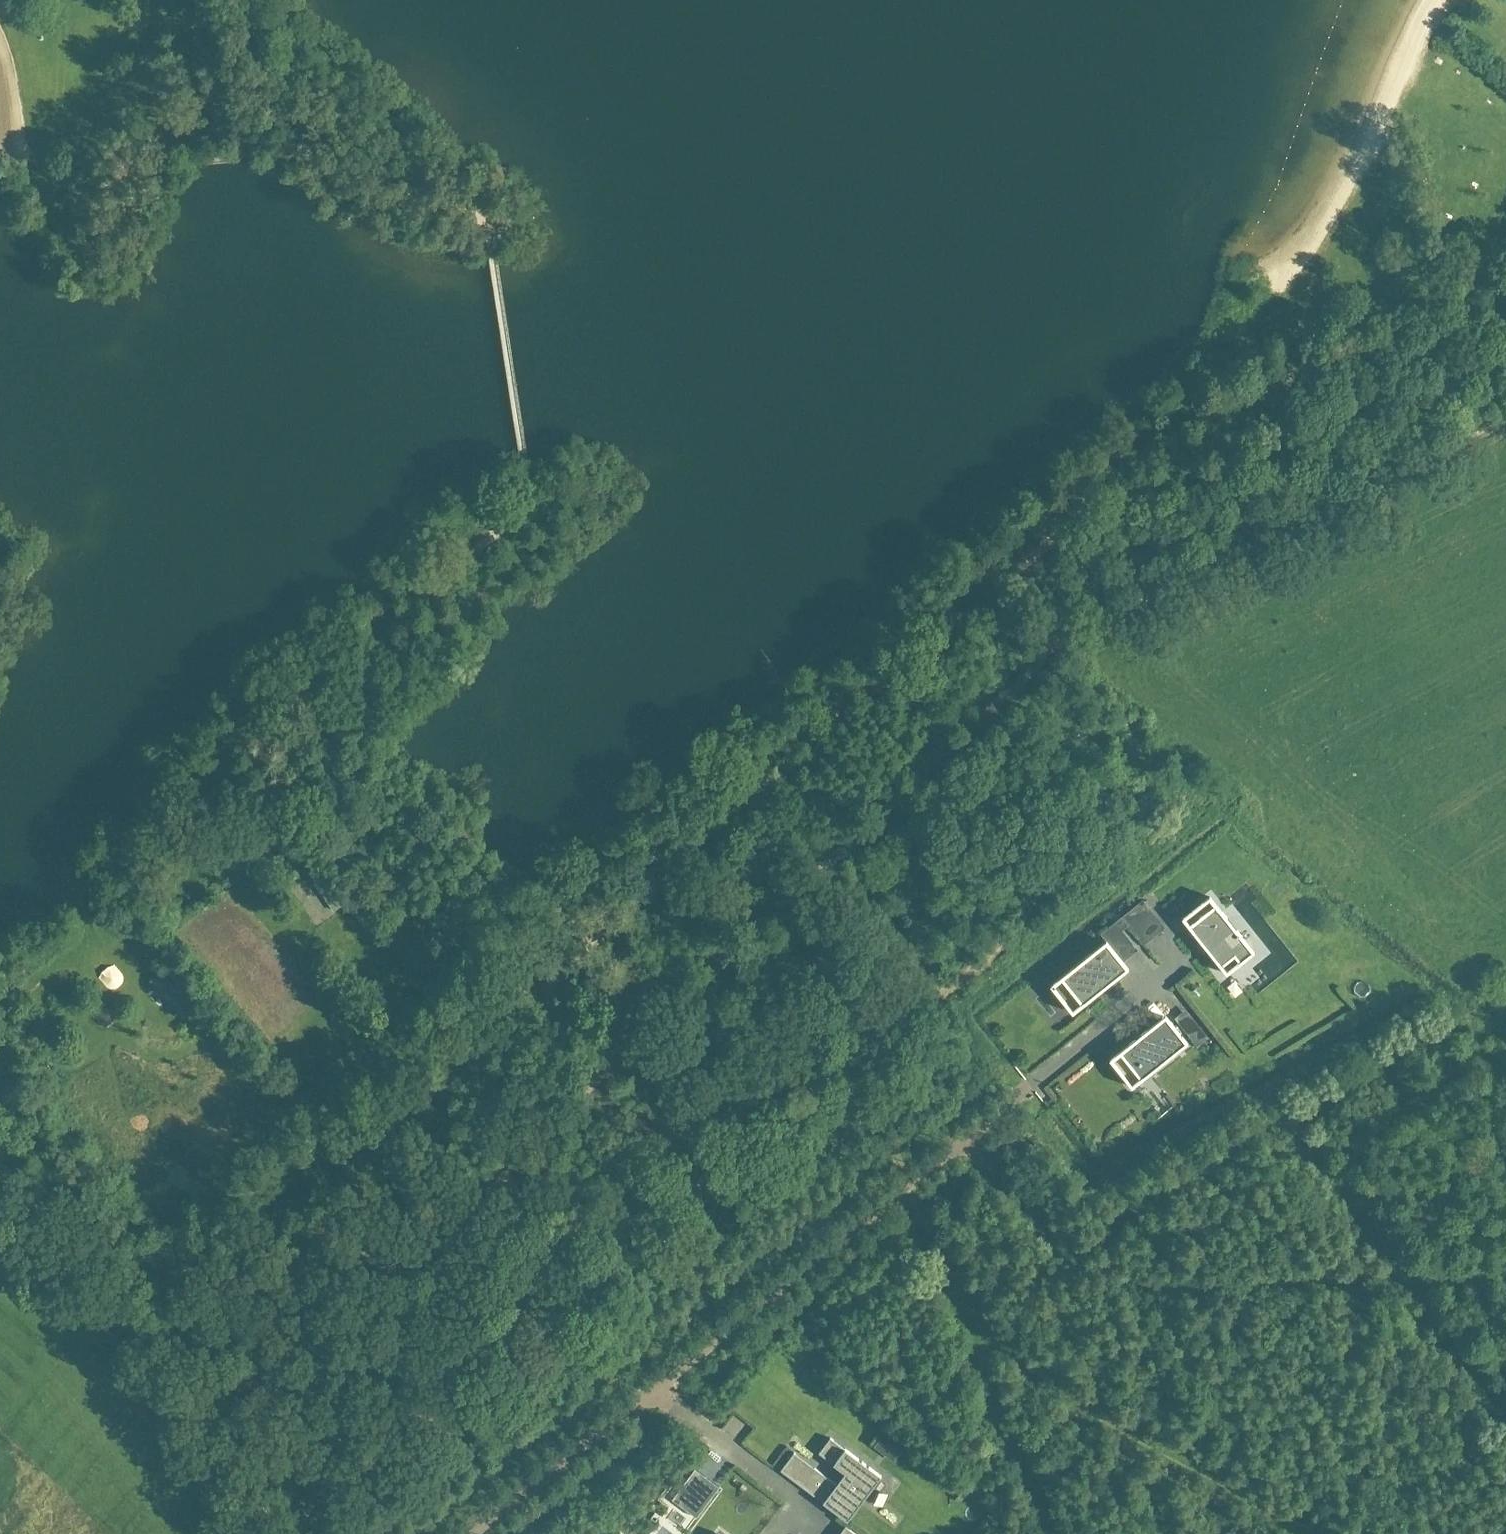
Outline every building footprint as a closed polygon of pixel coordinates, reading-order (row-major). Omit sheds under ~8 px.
[(1227,973),(1255,951),(1210,895),(1183,917),(1227,973)] [(1073,1012),(1118,976),(1129,968),(1107,940),(1051,985),(1073,1012)] [(192,1005),(163,972),(152,981),(182,1015),(192,1005)] [(104,1028),(113,1020),(101,1007),(93,1014),(104,1028)] [(1132,1086),(1188,1042),(1166,1015),(1111,1059),(1132,1086)] [(1198,1047),(1209,1038),(1199,1026),(1188,1035),(1198,1047)] [(270,1125),(257,1111),(249,1118),(261,1133),(270,1125)] [(885,1431),(875,1444),(894,1458),(904,1445),(907,1442),(888,1427),(885,1431)] [(867,1487),(878,1473),(881,1476),(882,1475),(845,1448),(834,1463),(846,1472),(837,1483),(815,1467),(803,1483),(833,1506),(832,1508),(848,1520),(871,1490),(867,1487)] [(695,1462),(686,1476),(687,1477),(706,1491),(716,1478),(697,1464),(695,1462)]
